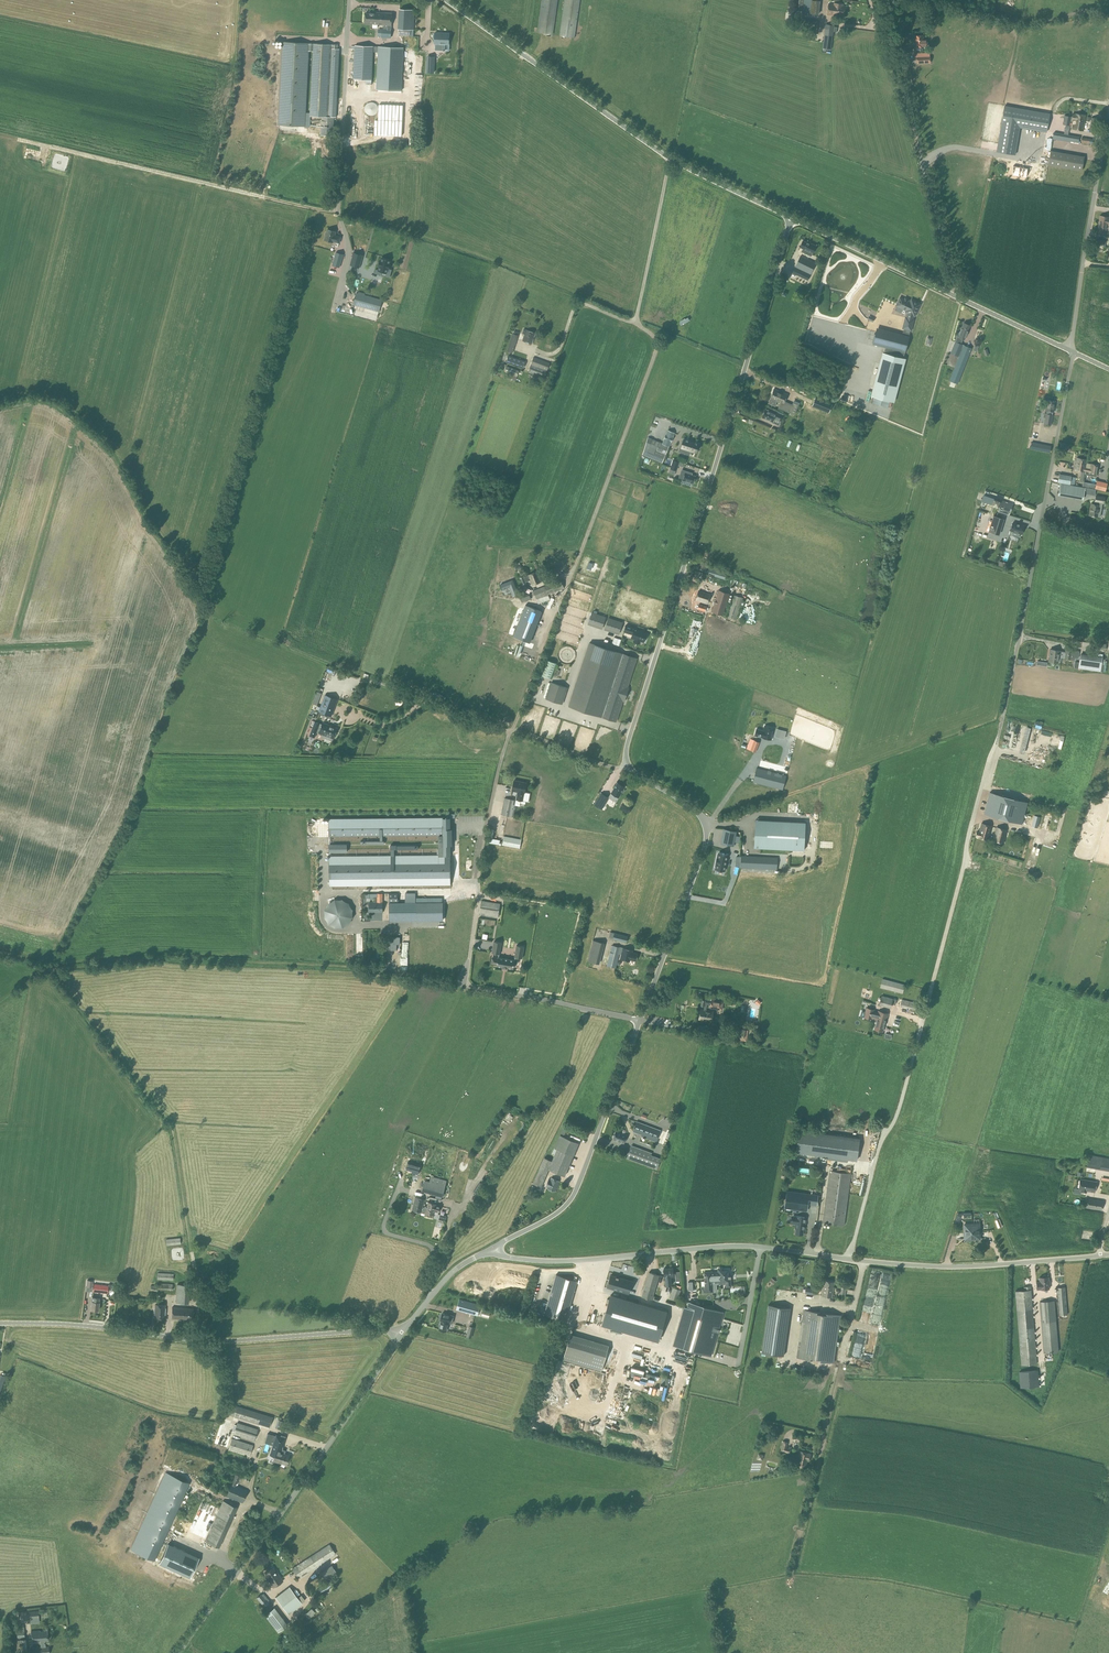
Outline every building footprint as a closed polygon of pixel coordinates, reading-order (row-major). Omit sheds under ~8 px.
[(537,32),(553,34),(558,0),(542,0),(537,32)] [(560,35),(575,37),(580,0),(565,0),(560,35)] [(803,11),(804,0),(795,0),(794,10),(803,11)] [(820,0),(811,0),(810,14),(819,14),(820,0)] [(843,4),(835,3),(835,4),(829,3),(827,14),(844,17),(845,6),(842,5),(843,4)] [(416,7),(401,6),(400,38),(416,38),(416,7)] [(391,37),(392,13),(374,12),(374,13),(366,13),(365,23),(373,23),(373,24),(373,27),(374,27),(378,28),(378,24),(385,25),(385,28),(383,28),(382,37),(391,37)] [(799,28),(816,30),(818,20),(800,18),(799,28)] [(822,48),(832,49),(834,31),(837,31),(837,27),(834,26),(834,25),(826,24),(822,48)] [(439,34),(439,33),(435,33),(435,43),(436,43),(435,51),(445,51),(445,44),(449,44),(449,34),(439,34)] [(915,45),(915,47),(925,46),(924,46),(928,46),(927,39),(924,40),(924,35),(914,36),(915,41),(913,41),(912,42),(912,44),(913,45),(915,45)] [(314,50),(314,43),(283,42),(279,125),(305,126),(308,50),(314,50)] [(314,43),(314,50),(311,114),(336,115),(339,49),(338,48),(338,44),(314,43)] [(373,52),(374,52),(374,46),(355,46),(351,46),(351,49),(355,49),(353,79),(365,79),(372,80),(373,52)] [(404,48),(374,46),(374,52),(379,52),(377,89),(402,90),(404,48)] [(925,53),(925,56),(917,57),(918,63),(931,62),(930,56),(929,56),(929,53),(925,53)] [(1048,128),(1050,113),(1006,106),(999,152),(1014,155),(1019,124),(1048,128)] [(1072,113),(1072,117),(1072,121),(1074,121),(1072,129),(1083,131),(1086,115),(1075,113),(1075,114),(1072,113)] [(1072,121),(1072,117),(1066,116),(1065,115),(1065,116),(1063,124),(1066,125),(1070,125),(1070,121),(1072,121)] [(321,135),(333,136),(334,117),(322,116),(321,135)] [(1098,119),(1091,118),(1089,132),(1096,133),(1098,119)] [(1078,144),(1079,137),(1068,135),(1064,135),(1053,133),(1052,139),(1078,144)] [(1096,139),(1082,136),(1080,146),(1094,148),(1096,139)] [(1082,170),(1084,156),(1051,151),(1049,166),(1082,170)] [(1028,168),(1014,166),(1013,172),(1013,175),(1019,176),(1019,177),(1022,177),(1023,176),(1027,177),(1028,168)] [(1108,217),(1100,215),(1099,223),(1102,224),(1102,223),(1108,224),(1108,225),(1108,217)] [(1108,225),(1108,224),(1102,223),(1102,224),(1099,223),(1097,232),(1106,234),(1107,230),(1108,231),(1108,225)] [(334,236),(335,232),(327,230),(324,240),(332,242),(333,241),(339,243),(340,237),(334,236)] [(1094,238),(1093,244),(1103,246),(1104,240),(1094,238)] [(802,251),(811,256),(816,246),(811,243),(810,244),(803,240),(800,246),(803,248),(802,251)] [(340,267),(343,255),(336,252),(332,265),(340,267)] [(359,271),(371,274),(377,256),(365,252),(359,271)] [(363,255),(353,253),(350,265),(360,268),(363,255)] [(811,274),(816,263),(801,255),(793,273),(808,280),(811,274)] [(390,265),(389,264),(391,260),(382,257),(381,262),(380,261),(378,266),(379,266),(378,270),(376,269),(375,273),(381,275),(383,272),(387,273),(388,269),(389,269),(390,265)] [(333,291),(335,286),(317,279),(315,284),(333,291)] [(383,291),(385,283),(369,281),(368,284),(356,282),(355,288),(391,294),(392,292),(383,291)] [(382,300),(356,293),(353,305),(379,312),(382,300)] [(914,315),(915,316),(920,304),(912,300),(911,303),(908,301),(908,300),(906,299),(905,300),(901,298),(897,305),(898,306),(897,308),(898,309),(901,310),(902,310),(903,308),(907,310),(906,312),(910,313),(909,318),(906,318),(904,328),(911,330),(914,319),(912,319),(914,315)] [(353,319),(350,327),(364,332),(367,324),(353,319)] [(965,323),(964,323),(959,337),(958,336),(956,341),(961,343),(963,339),(965,339),(970,325),(969,325),(970,324),(969,323),(966,321),(965,322),(965,323)] [(524,329),(522,334),(525,335),(523,341),(532,344),(536,333),(527,330),(524,329)] [(909,339),(877,330),(874,343),(886,347),(885,353),(884,353),(872,396),(894,402),(906,359),(904,358),(905,351),(906,352),(909,339)] [(507,351),(513,353),(518,335),(513,333),(507,351)] [(958,384),(972,348),(956,341),(951,353),(959,356),(950,381),(958,384)] [(517,365),(524,368),(526,363),(519,360),(508,356),(506,362),(517,365)] [(534,357),(529,372),(535,374),(543,377),(548,362),(534,357)] [(507,366),(504,372),(511,374),(509,379),(515,381),(519,371),(518,370),(518,369),(509,366),(509,367),(507,366)] [(788,394),(774,388),(768,403),(776,406),(777,403),(776,403),(777,401),(781,403),(779,407),(792,412),(794,407),(797,408),(798,405),(801,406),(804,400),(796,397),(793,404),(785,401),(788,394)] [(832,404),(816,398),(813,406),(829,413),(832,404)] [(1047,411),(1047,414),(1044,413),(1043,418),(1046,418),(1045,424),(1051,425),(1053,415),(1052,415),(1053,412),(1054,412),(1056,401),(1048,399),(1045,411),(1047,411)] [(762,417),(773,421),(774,418),(781,420),(783,414),(776,411),(776,413),(766,409),(762,417)] [(653,415),(651,421),(658,423),(660,417),(653,415)] [(648,437),(643,454),(662,462),(669,446),(671,442),(673,437),(675,433),(668,430),(666,434),(664,439),(663,444),(652,439),(648,437)] [(696,453),(699,444),(684,439),(684,441),(682,441),(679,449),(686,452),(687,450),(696,453)] [(1085,471),(1085,468),(1087,459),(1077,458),(1075,469),(1085,471)] [(675,474),(677,465),(683,467),(684,463),(673,460),(669,472),(675,474)] [(693,473),(695,466),(684,463),(682,470),(693,473)] [(1096,477),(1098,465),(1087,463),(1086,468),(1085,468),(1085,471),(1084,474),(1096,477)] [(694,484),(696,476),(690,474),(690,473),(684,471),(683,472),(681,472),(679,479),(683,480),(682,483),(690,486),(691,483),(694,484)] [(1069,484),(1071,476),(1060,474),(1058,482),(1069,484)] [(1107,483),(1097,481),(1095,489),(1105,491),(1107,483)] [(1060,483),(1059,494),(1083,499),(1085,488),(1060,483)] [(1104,503),(1105,498),(1096,496),(1095,502),(1097,502),(1096,505),(1091,504),(1089,515),(1097,517),(1097,516),(1100,517),(1102,503),(1104,503)] [(993,499),(991,506),(998,509),(1000,502),(993,499)] [(1002,500),(999,509),(998,512),(1008,515),(1009,513),(1010,513),(1013,504),(1002,500)] [(1003,518),(993,515),(989,531),(998,534),(1003,518)] [(1013,523),(1011,530),(1021,533),(1024,526),(1013,523)] [(714,576),(725,580),(727,573),(695,562),(693,568),(715,575),(714,576)] [(524,577),(524,576),(520,578),(522,584),(526,583),(526,582),(530,580),(532,585),(541,582),(537,571),(529,575),(524,577)] [(512,580),(500,584),(502,589),(509,587),(512,595),(517,593),(512,580)] [(696,600),(708,603),(711,594),(699,590),(696,600)] [(723,615),(730,593),(718,590),(712,611),(723,615)] [(736,619),(744,597),(734,594),(727,616),(736,619)] [(529,642),(541,611),(526,605),(513,636),(529,642)] [(588,624),(602,629),(606,617),(592,613),(591,617),(588,624)] [(619,634),(622,623),(609,618),(605,630),(619,634)] [(702,627),(704,620),(695,618),(693,625),(702,627)] [(638,629),(626,625),(624,632),(632,634),(631,638),(635,639),(636,638),(640,640),(640,641),(644,642),(645,640),(647,637),(646,636),(647,633),(643,631),(638,629)] [(621,653),(590,643),(569,706),(600,716),(601,715),(603,716),(602,717),(614,721),(635,657),(623,654),(623,655),(621,654),(621,653)] [(1078,657),(1079,651),(1076,651),(1076,650),(1066,649),(1065,652),(1060,651),(1060,650),(1052,649),(1051,651),(1050,651),(1050,656),(1051,656),(1050,661),(1058,662),(1059,657),(1071,659),(1072,656),(1078,657)] [(1081,654),(1079,667),(1100,671),(1102,658),(1081,654)] [(551,678),(557,663),(546,659),(540,674),(551,678)] [(568,688),(551,682),(546,699),(562,704),(568,688)] [(310,704),(315,706),(319,694),(314,692),(310,704)] [(319,712),(331,716),(338,700),(325,695),(319,712)] [(322,737),(332,740),(333,738),(334,738),(338,728),(323,723),(322,725),(320,724),(315,722),(313,728),(317,730),(320,731),(319,733),(323,734),(322,737)] [(1009,740),(1014,724),(1007,722),(1002,738),(1009,740)] [(762,737),(771,740),(775,728),(765,725),(764,731),(757,729),(755,735),(762,737)] [(778,730),(774,748),(780,749),(783,732),(778,730)] [(791,747),(792,739),(783,738),(782,745),(791,747)] [(752,745),(748,744),(747,748),(756,752),(760,742),(754,740),(752,745)] [(761,749),(758,766),(770,768),(773,750),(761,749)] [(783,790),(787,775),(757,767),(753,782),(783,790)] [(519,795),(524,796),(527,783),(514,780),(512,790),(520,792),(519,795)] [(621,793),(625,787),(618,782),(611,794),(618,798),(621,793)] [(1022,824),(1028,802),(990,792),(984,814),(1022,824)] [(602,809),(609,798),(601,793),(595,805),(602,809)] [(513,817),(517,800),(505,798),(502,815),(513,817)] [(451,883),(450,849),(450,845),(450,829),(450,818),(450,814),(446,814),(446,818),(329,819),(329,836),(329,838),(331,838),(331,836),(438,835),(439,835),(439,839),(439,849),(439,855),(437,855),(329,856),(330,886),(361,885),(414,885),(451,885),(451,883)] [(1040,817),(1034,815),(1032,826),(1037,827),(1040,817)] [(756,820),(761,821),(761,831),(755,831),(755,847),(804,850),(799,849),(801,823),(806,823),(756,820)] [(979,832),(977,832),(976,836),(988,839),(992,826),(982,823),(979,832)] [(993,840),(1004,843),(1008,830),(997,827),(993,840)] [(734,845),(737,832),(725,829),(722,843),(734,845)] [(521,839),(503,836),(502,845),(520,849),(521,839)] [(1020,861),(987,851),(985,858),(1018,867),(1020,861)] [(717,858),(716,863),(717,863),(716,869),(720,870),(721,870),(725,871),(728,854),(724,854),(724,853),(723,853),(719,853),(718,858),(717,858)] [(778,857),(741,855),(740,868),(777,870),(778,857)] [(398,899),(398,893),(389,893),(390,902),(398,902),(398,899)] [(377,902),(377,896),(373,896),(373,902),(370,902),(370,912),(383,912),(383,902),(377,902)] [(481,900),(479,914),(497,916),(499,903),(481,900)] [(443,920),(443,903),(399,903),(398,903),(390,903),(390,920),(413,920),(443,920)] [(628,936),(610,932),(609,936),(613,937),(613,939),(626,942),(628,936)] [(391,937),(391,950),(397,950),(397,944),(400,944),(400,937),(391,937)] [(593,940),(588,961),(598,964),(604,943),(593,940)] [(494,941),(492,953),(499,954),(501,942),(494,941)] [(524,946),(516,945),(514,957),(515,957),(514,960),(498,957),(496,965),(503,966),(502,967),(507,968),(507,967),(513,968),(514,963),(517,963),(518,957),(521,958),(524,946)] [(630,959),(636,961),(638,954),(632,952),(633,950),(612,945),(607,966),(616,968),(619,953),(622,953),(620,959),(630,961),(630,959)] [(880,987),(903,993),(906,984),(883,978),(880,987)] [(882,995),(879,1004),(892,1008),(892,1004),(894,998),(882,995)] [(751,1006),(753,1000),(740,997),(739,1002),(742,1003),(740,1010),(744,1011),(746,1004),(751,1006)] [(915,1010),(917,1003),(902,999),(903,998),(899,998),(898,1003),(901,1004),(901,1006),(915,1010)] [(710,1007),(721,1009),(723,1000),(711,999),(710,1007)] [(886,1023),(889,1013),(867,1007),(865,1016),(876,1020),(876,1021),(877,1021),(875,1029),(883,1031),(885,1023),(886,1023)] [(698,1019),(712,1021),(714,1011),(700,1009),(698,1019)] [(775,1036),(760,1034),(759,1043),(774,1045),(775,1036)] [(656,1142),(660,1130),(637,1121),(634,1130),(643,1133),(642,1136),(656,1142)] [(555,1153),(552,1161),(544,1158),(534,1183),(542,1186),(548,1169),(565,1176),(579,1143),(564,1137),(567,1129),(563,1128),(553,1152),(555,1153)] [(799,1130),(796,1152),(857,1160),(860,1138),(799,1130)] [(622,1142),(625,1134),(616,1131),(615,1135),(614,1135),(613,1137),(614,1138),(613,1139),(622,1142)] [(651,1155),(652,1153),(637,1147),(634,1156),(628,1154),(627,1157),(657,1169),(661,1159),(651,1155)] [(1088,1154),(1086,1167),(1108,1171),(1108,1158),(1088,1154)] [(394,1165),(390,1186),(391,1186),(401,1192),(408,1193),(410,1191),(412,1181),(405,1179),(403,1178),(410,1179),(411,1178),(414,1172),(414,1171),(412,1170),(403,1168),(404,1168),(402,1168),(397,1166),(394,1165)] [(823,1222),(852,1225),(858,1175),(830,1170),(823,1222)] [(438,1193),(443,1194),(447,1180),(432,1176),(430,1181),(425,1181),(422,1191),(433,1193),(437,1194),(438,1193)] [(551,1177),(547,1188),(555,1191),(560,1181),(551,1177)] [(1087,1190),(1095,1192),(1096,1181),(1080,1179),(1079,1189),(1081,1189),(1081,1191),(1087,1192),(1087,1190)] [(1098,1196),(1108,1195),(1108,1179),(1097,1180),(1098,1196)] [(1069,1191),(1069,1189),(1072,1189),(1072,1183),(1064,1182),(1063,1190),(1069,1191)] [(787,1191),(785,1208),(807,1211),(809,1194),(787,1191)] [(1056,1196),(1056,1206),(1071,1206),(1072,1196),(1056,1196)] [(422,1212),(422,1210),(426,1211),(427,1206),(425,1206),(425,1207),(423,1207),(425,1199),(416,1197),(412,1210),(422,1212)] [(1103,1200),(1088,1197),(1086,1207),(1102,1210),(1103,1200)] [(437,1205),(437,1204),(429,1201),(427,1206),(426,1211),(426,1213),(434,1215),(435,1211),(439,1212),(441,1206),(437,1205)] [(803,1234),(804,1229),(805,1229),(806,1220),(804,1220),(805,1217),(797,1216),(794,1216),(793,1219),(793,1218),(792,1220),(793,1220),(792,1224),(796,1225),(796,1223),(797,1223),(796,1233),(803,1234)] [(972,1232),(973,1238),(980,1238),(980,1223),(972,1224),(972,1225),(974,1225),(974,1232),(972,1232)] [(965,1239),(973,1238),(972,1232),(974,1232),(974,1225),(972,1225),(972,1224),(965,1224),(965,1239)] [(671,1275),(674,1275),(673,1267),(664,1268),(665,1276),(666,1285),(671,1285),(671,1275)] [(713,1282),(719,1282),(720,1283),(727,1283),(727,1286),(732,1286),(731,1279),(729,1279),(728,1270),(722,1270),(722,1268),(717,1268),(718,1272),(712,1272),(713,1282)] [(712,1272),(712,1271),(705,1271),(706,1292),(713,1291),(713,1286),(713,1282),(712,1272)] [(649,1272),(642,1297),(657,1301),(659,1301),(660,1298),(655,1296),(654,1299),(653,1298),(660,1274),(649,1272)] [(545,1314),(566,1320),(577,1280),(556,1274),(545,1314)] [(1047,1275),(1046,1274),(1045,1274),(1044,1275),(1043,1276),(1043,1277),(1040,1277),(1041,1281),(1037,1281),(1038,1288),(1041,1288),(1041,1289),(1049,1288),(1049,1282),(1050,1282),(1050,1279),(1048,1279),(1048,1276),(1047,1276),(1047,1275)] [(822,1296),(832,1297),(835,1282),(824,1280),(824,1281),(823,1281),(822,1284),(824,1285),(822,1296)] [(108,1285),(94,1283),(93,1291),(107,1293),(108,1285)] [(177,1284),(176,1303),(189,1304),(190,1284),(177,1284)] [(678,1301),(682,1286),(675,1284),(674,1288),(673,1287),(669,1298),(678,1301)] [(838,1298),(845,1299),(847,1287),(840,1285),(838,1298)] [(1038,1372),(1037,1364),(1031,1286),(1024,1286),(1025,1290),(1016,1290),(1022,1374),(1038,1372)] [(1057,1287),(1057,1293),(1057,1297),(1059,1315),(1068,1314),(1065,1286),(1057,1287)] [(611,1295),(602,1324),(659,1341),(667,1311),(614,1296),(611,1295)] [(99,1302),(99,1298),(93,1297),(91,1310),(98,1310),(99,1302)] [(480,1305),(460,1299),(457,1309),(477,1315),(480,1305)] [(1040,1301),(1045,1352),(1059,1351),(1055,1300),(1040,1301)] [(677,1345),(710,1355),(723,1312),(690,1302),(677,1345)] [(166,1308),(164,1308),(165,1304),(155,1304),(155,1317),(164,1318),(164,1315),(166,1315),(166,1308)] [(789,1320),(791,1308),(769,1305),(767,1313),(778,1314),(777,1318),(789,1320)] [(171,1318),(192,1320),(193,1308),(172,1306),(171,1318)] [(840,1315),(824,1312),(824,1314),(820,1313),(820,1312),(805,1310),(798,1357),(833,1362),(840,1315)] [(454,1316),(443,1313),(441,1320),(441,1321),(439,1329),(447,1331),(449,1322),(452,1323),(454,1316)] [(570,1336),(563,1360),(573,1362),(580,1339),(570,1336)] [(865,1336),(861,1359),(871,1360),(875,1338),(865,1336)] [(647,1358),(647,1353),(633,1352),(632,1362),(643,1363),(643,1357),(647,1358)] [(665,1360),(662,1360),(662,1365),(675,1367),(676,1360),(672,1360),(672,1357),(666,1356),(665,1360)] [(1021,1388),(1039,1386),(1039,1378),(1037,1378),(1023,1379),(1022,1379),(1020,1379),(1021,1388)] [(233,1405),(230,1415),(270,1428),(273,1418),(233,1405)] [(234,1434),(255,1441),(259,1429),(237,1422),(234,1434)] [(283,1446),(286,1438),(285,1437),(285,1436),(281,1435),(281,1436),(276,1435),(276,1436),(276,1437),(273,1436),(273,1435),(267,1434),(265,1443),(273,1445),(281,1448),(282,1446),(283,1446)] [(229,1450),(250,1456),(254,1445),(232,1438),(229,1450)] [(781,1451),(790,1453),(791,1448),(787,1447),(788,1442),(783,1441),(781,1451)] [(273,1446),(270,1454),(275,1455),(274,1461),(286,1465),(289,1455),(280,1452),(282,1448),(273,1446)] [(807,1460),(809,1461),(811,1454),(809,1453),(800,1451),(797,1463),(806,1466),(807,1460)] [(131,1549),(155,1560),(190,1483),(166,1471),(131,1549)] [(232,1483),(231,1483),(225,1496),(242,1503),(247,1490),(236,1485),(237,1483),(241,1476),(235,1473),(232,1481),(233,1481),(232,1483)] [(223,1501),(205,1541),(219,1547),(238,1507),(223,1501)] [(228,1535),(224,1543),(228,1545),(236,1526),(233,1525),(229,1535),(228,1535)] [(292,1568),(298,1578),(336,1553),(330,1544),(292,1568)] [(199,1557),(191,1554),(183,1573),(190,1577),(199,1557)] [(277,1556),(271,1560),(275,1565),(280,1561),(277,1556)] [(325,1580),(336,1572),(332,1565),(320,1572),(325,1580)] [(268,1579),(273,1587),(283,1581),(278,1572),(277,1572),(273,1567),(265,1572),(269,1579),(268,1579)] [(321,1594),(333,1586),(329,1580),(322,1585),(322,1586),(318,1589),(321,1594)] [(302,1603),(305,1601),(300,1595),(298,1597),(290,1587),(275,1598),(288,1615),(303,1603),(302,1603)] [(257,1598),(264,1607),(269,1603),(262,1594),(257,1598)] [(278,1633),(287,1626),(274,1608),(265,1615),(278,1633)] [(309,1619),(316,1612),(312,1609),(306,1615),(309,1619)] [(29,1612),(30,1624),(40,1622),(39,1611),(29,1612)] [(17,1628),(17,1638),(25,1637),(24,1627),(17,1628)] [(33,1642),(41,1641),(41,1647),(33,1648),(33,1652),(50,1652),(49,1646),(46,1647),(45,1640),(48,1639),(48,1631),(40,1632),(40,1630),(31,1631),(33,1642)] [(15,1652),(28,1651),(26,1638),(13,1640),(15,1652)]
